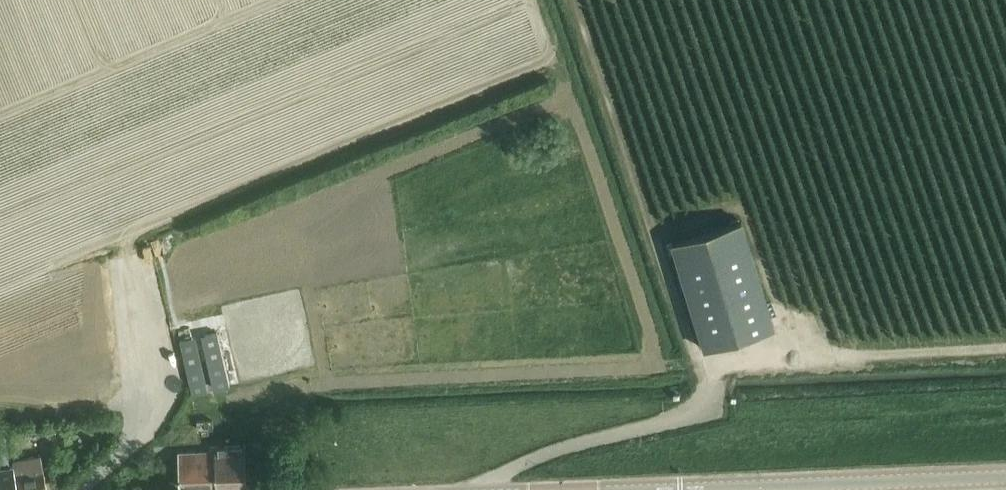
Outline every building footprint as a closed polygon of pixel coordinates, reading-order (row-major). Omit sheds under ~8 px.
[(704,348),(773,326),(740,220),(671,242),(704,348)] [(204,334),(217,388),(229,386),(216,331),(204,334)] [(204,391),(191,337),(179,339),(192,394),(204,391)] [(215,484),(243,483),(241,442),(208,443),(208,450),(177,452),(179,485),(215,484)] [(40,453),(12,458),(13,463),(14,463),(18,489),(47,489),(40,453)] [(14,463),(13,463),(0,466),(0,489),(18,489),(14,463)]
